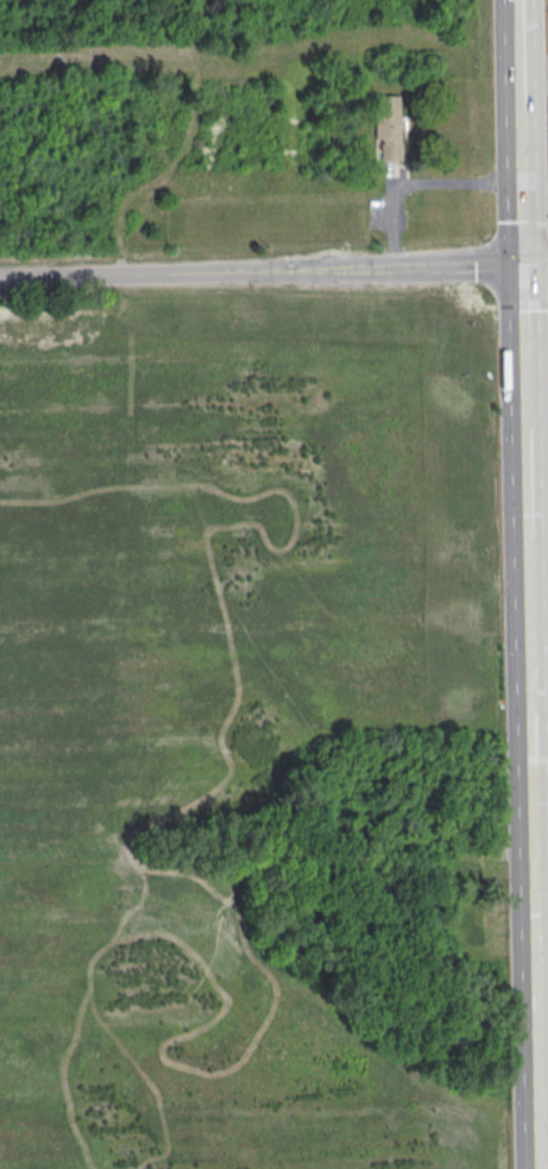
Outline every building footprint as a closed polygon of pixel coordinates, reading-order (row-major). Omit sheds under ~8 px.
[(373,96),(399,95),(402,161),(380,162),(379,139),(376,139),(373,96)]
